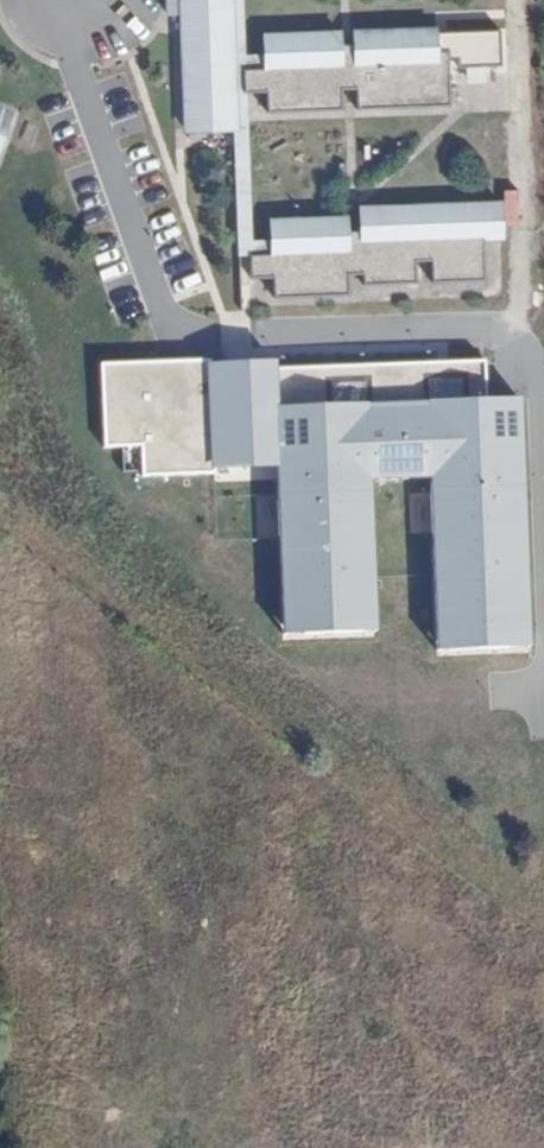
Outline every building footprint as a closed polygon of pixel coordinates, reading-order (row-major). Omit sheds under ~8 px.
[(178,30),(227,28),(231,144),(237,292),(245,291),(244,267),(267,266),(266,253),(243,254),(237,107),(236,83),(259,83),(259,69),(237,70),(234,0),(177,0),(178,30)] [(227,28),(178,30),(183,146),(231,144),(227,28)] [(335,47),(259,51),(259,69),(259,83),(236,83),(237,107),(260,106),(261,127),(337,123),(336,102),(350,102),(351,123),(444,119),(442,64),(430,64),(429,43),(349,47),(349,59),(335,60),(335,47)] [(341,231),(265,234),(266,253),(267,266),(244,267),(245,291),(268,291),(268,311),(344,308),(343,286),(357,285),(358,298),(411,295),(410,273),(426,272),(427,295),(480,292),(478,239),(496,239),(495,215),(355,221),(356,244),(341,245),(341,231)] [(219,474),(215,371),(215,361),(107,365),(112,447),(150,447),(150,477),(219,474)] [(282,368),(215,371),(219,474),(284,472),(286,642),(376,638),(372,471),(431,471),(438,656),(531,653),(522,399),(284,403),(282,368)]
